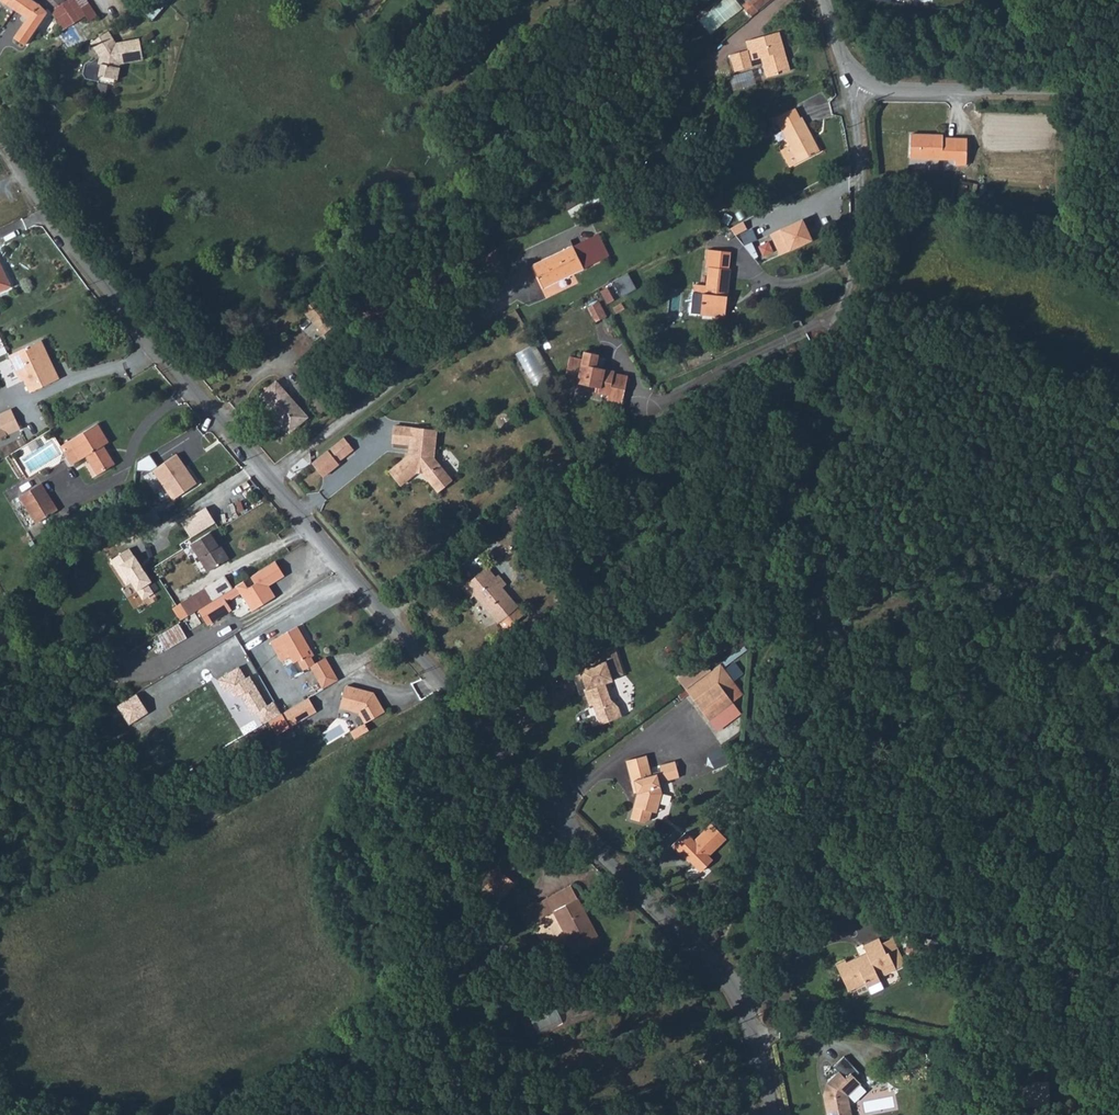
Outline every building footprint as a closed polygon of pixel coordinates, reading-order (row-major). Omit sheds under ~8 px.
[(3,4),(19,14),(30,0),(6,0),(3,4)] [(19,14),(26,18),(27,18),(37,7),(39,4),(33,0),(30,0),(19,14)] [(63,28),(84,15),(92,9),(94,8),(88,0),(53,0),(51,1),(46,5),(52,15),(61,29),(63,28)] [(697,18),(711,35),(741,9),(734,0),(718,0),(697,18)] [(27,18),(34,23),(39,15),(42,10),(37,7),(27,18)] [(92,9),(84,15),(88,20),(96,15),(92,9)] [(26,18),(19,27),(13,37),(21,43),(34,23),(27,18),(26,18)] [(108,18),(107,18),(94,26),(98,31),(110,23),(111,22),(108,18)] [(136,61),(138,50),(140,39),(130,37),(120,35),(111,22),(110,23),(98,31),(95,33),(104,46),(101,59),(99,69),(108,71),(120,74),(122,58),(132,60),(136,61)] [(789,65),(777,27),(745,37),(748,47),(729,52),(734,69),(752,63),(750,57),(760,55),(766,72),(789,65)] [(777,113),(790,139),(799,157),(818,148),(811,135),(813,134),(803,112),(800,114),(795,103),(777,113)] [(945,129),(913,128),(912,153),(958,154),(958,160),(969,160),(970,132),(945,132),(945,129)] [(799,157),(790,139),(781,144),(790,162),(799,157)] [(812,237),(803,217),(768,232),(779,254),(812,237)] [(537,255),(550,277),(601,247),(587,225),(537,255)] [(692,308),(702,310),(701,312),(726,315),(731,269),(730,269),(732,252),(710,249),(707,267),(709,268),(707,284),(695,283),(692,308)] [(13,278),(0,252),(0,284),(13,278)] [(602,310),(594,296),(587,300),(594,314),(602,310)] [(343,324),(324,299),(310,310),(330,334),(343,324)] [(32,370),(28,372),(34,384),(62,372),(57,361),(55,361),(50,350),(48,351),(46,348),(51,347),(44,332),(12,347),(19,361),(27,357),(32,370)] [(589,381),(612,386),(615,374),(602,371),(603,366),(583,362),(586,349),(571,346),(570,354),(557,351),(551,375),(587,383),(588,383),(589,381)] [(699,361),(714,357),(712,351),(697,355),(699,361)] [(24,373),(28,372),(32,370),(27,357),(19,361),(24,373)] [(314,417),(284,379),(265,394),(295,432),(314,417)] [(609,402),(612,386),(589,381),(588,383),(587,383),(586,387),(596,390),(594,398),(609,402)] [(15,407),(12,401),(0,406),(0,409),(2,413),(15,407)] [(19,416),(15,407),(2,413),(0,409),(0,432),(9,427),(7,423),(19,416)] [(22,421),(19,416),(7,423),(9,427),(22,421)] [(63,438),(66,444),(81,434),(88,448),(100,467),(117,457),(106,438),(112,435),(100,416),(63,438)] [(425,482),(438,471),(426,456),(429,430),(389,425),(388,441),(403,443),(403,454),(385,469),(395,482),(409,470),(417,471),(425,482)] [(81,434),(66,444),(74,457),(88,448),(81,434)] [(343,437),(310,463),(322,476),(338,464),(336,462),(353,449),(343,437)] [(177,454),(153,471),(173,501),(198,484),(177,454)] [(443,477),(438,471),(425,482),(430,488),(443,477)] [(59,503),(43,475),(22,486),(39,515),(59,503)] [(206,508),(181,524),(190,539),(210,528),(216,524),(206,508)] [(214,536),(210,528),(190,539),(189,539),(205,567),(226,555),(217,540),(215,541),(212,537),(214,536)] [(130,549),(110,562),(126,588),(131,585),(141,602),(154,594),(149,585),(152,584),(130,549)] [(239,586),(237,587),(253,612),(271,601),(276,598),(269,587),(285,577),(276,562),(252,578),(256,585),(249,590),(244,583),(239,586)] [(502,613),(512,605),(514,603),(498,584),(502,580),(495,571),(493,573),(484,563),(459,582),(468,593),(470,591),(500,626),(508,620),(502,613)] [(237,587),(239,586),(232,573),(200,591),(208,604),(219,598),(222,596),(237,587)] [(186,601),(194,613),(198,610),(208,604),(200,591),(186,601)] [(208,604),(198,610),(208,627),(233,611),(222,596),(219,598),(208,604)] [(518,612),(512,605),(502,613),(508,620),(518,612)] [(157,635),(165,650),(188,639),(180,623),(157,635)] [(309,653),(312,652),(299,628),(272,644),(284,664),(291,659),(295,666),(301,663),(306,672),(312,669),(323,688),(338,680),(326,659),(316,665),(313,658),(309,653)] [(617,646),(576,660),(580,676),(587,674),(590,685),(587,686),(588,689),(592,703),(597,702),(603,721),(625,714),(622,705),(613,698),(607,681),(615,678),(614,675),(626,671),(617,646)] [(580,676),(576,660),(572,661),(582,692),(588,689),(587,686),(590,685),(587,674),(580,676)] [(731,683),(718,665),(683,690),(705,721),(730,703),(721,690),(731,683)] [(241,666),(217,681),(224,693),(229,690),(235,700),(241,696),(253,715),(257,713),(265,725),(282,714),(275,702),(268,706),(251,676),(248,678),(241,666)] [(354,686),(348,710),(367,715),(373,725),(393,713),(381,694),(354,686)] [(315,697),(288,714),(296,728),(323,712),(315,697)] [(658,794),(664,796),(665,786),(663,775),(683,769),(679,754),(664,757),(665,763),(655,766),(650,748),(629,754),(635,774),(638,774),(641,784),(635,811),(650,815),(654,812),(656,804),(658,794)] [(712,818),(698,833),(689,825),(674,840),(687,852),(690,849),(706,864),(717,854),(712,849),(728,833),(712,818)] [(500,869),(486,884),(491,889),(505,874),(500,869)] [(491,889),(486,884),(485,884),(473,897),(479,903),(491,890),(501,898),(516,883),(507,873),(505,874),(491,889)] [(568,883),(545,894),(547,897),(554,894),(559,904),(575,897),(568,883)] [(547,897),(545,894),(536,899),(534,896),(525,900),(533,917),(552,908),(572,949),(595,938),(575,897),(559,904),(554,894),(547,897)] [(925,943),(912,940),(910,949),(923,952),(925,943)] [(861,962),(859,956),(845,960),(844,957),(834,960),(843,989),(861,983),(863,988),(877,983),(875,979),(893,973),(887,955),(884,956),(879,941),(862,946),(865,954),(867,960),(861,962)] [(534,1023),(545,1021),(543,1011),(532,1013),(534,1023)] [(838,1056),(827,1066),(833,1072),(822,1083),(824,1085),(821,1095),(818,1096),(822,1114),(847,1114),(843,1095),(856,1083),(850,1076),(854,1072),(838,1056)] [(677,1084),(658,1093),(663,1103),(682,1094),(677,1084)]
